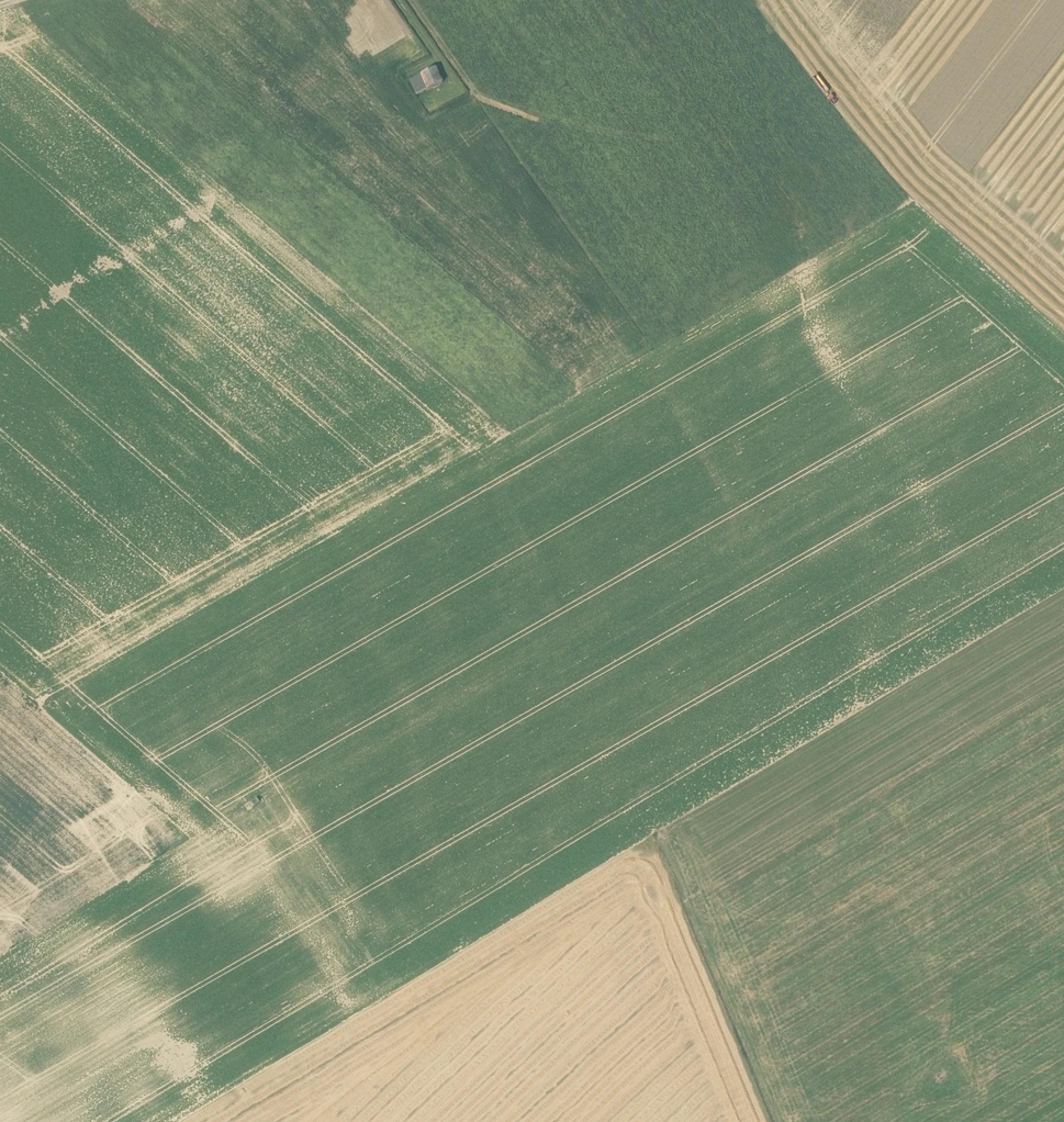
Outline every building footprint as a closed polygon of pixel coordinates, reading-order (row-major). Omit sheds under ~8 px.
[(417,94),(442,82),(436,68),(410,79),(417,94)]
